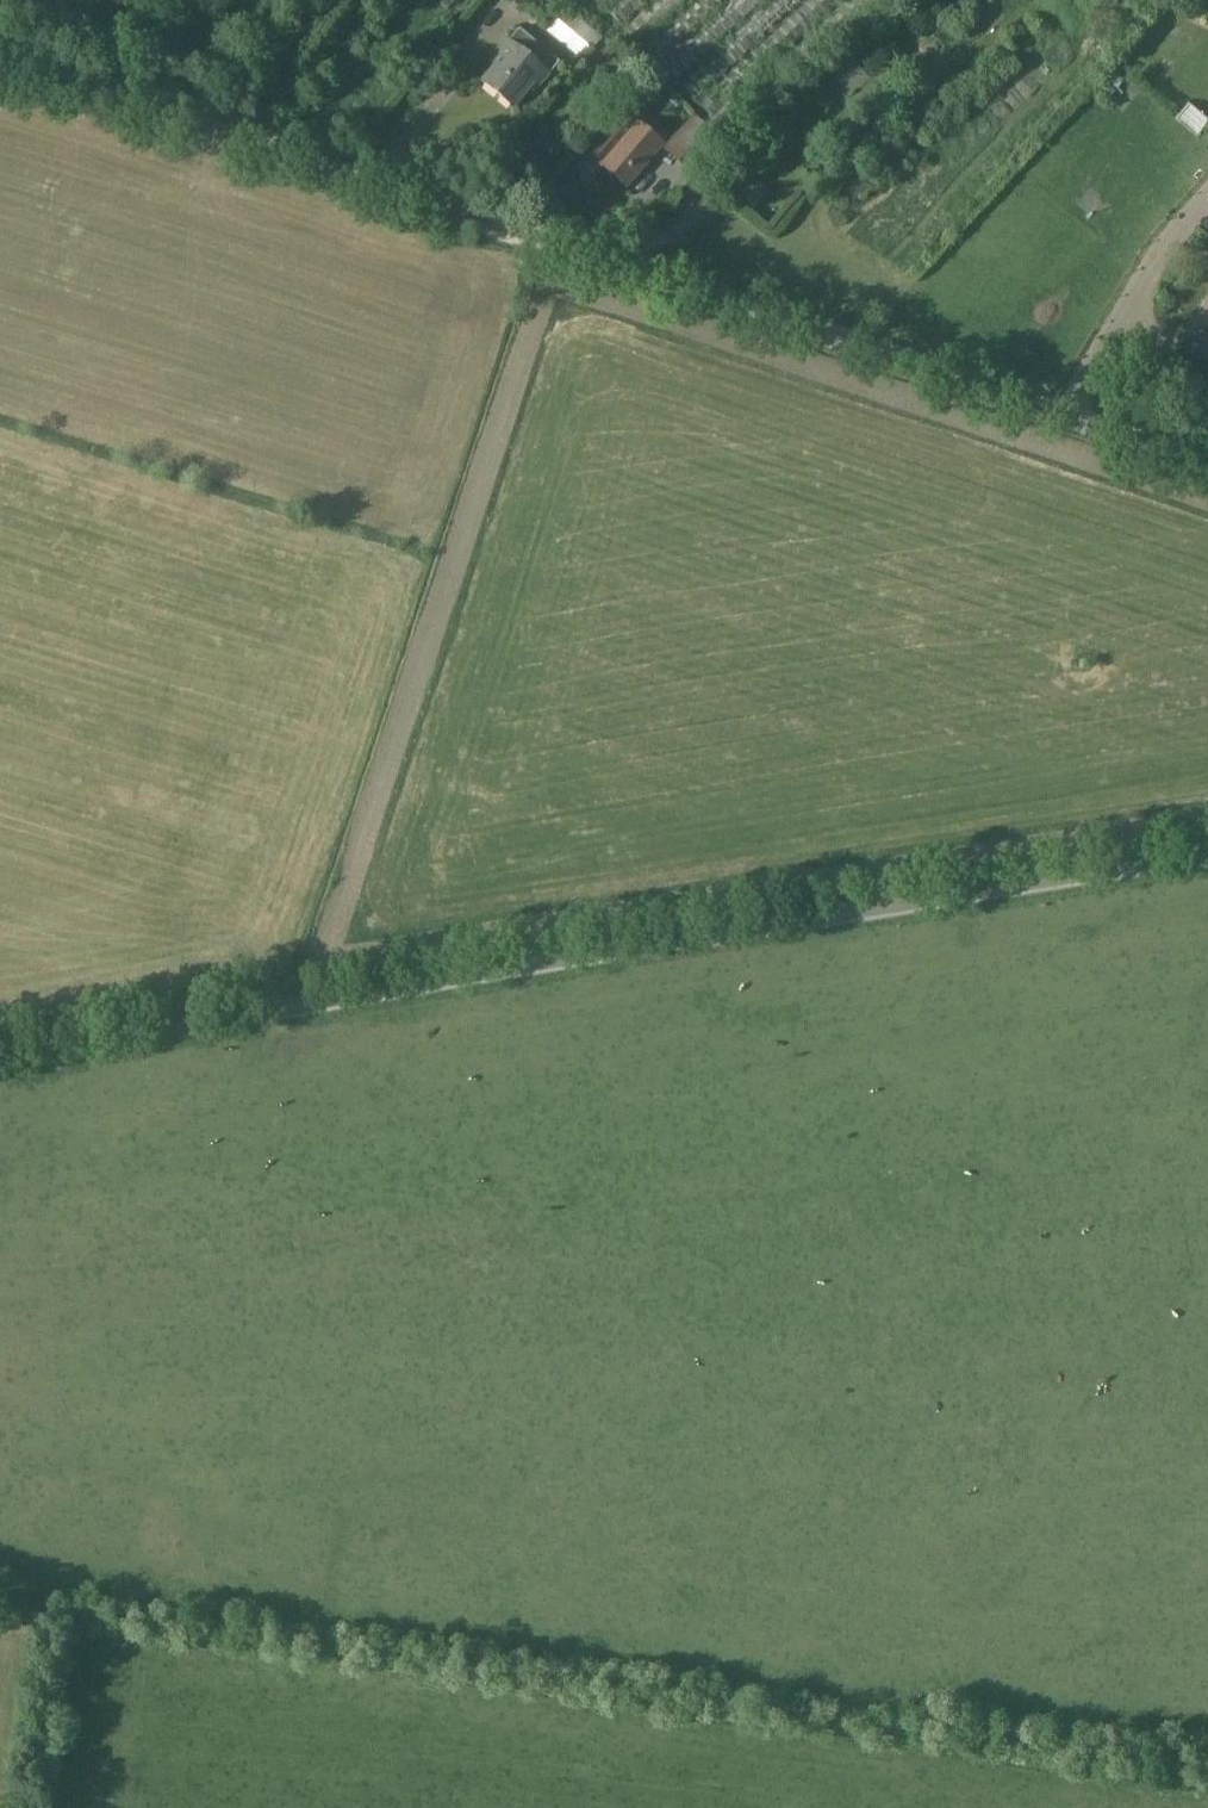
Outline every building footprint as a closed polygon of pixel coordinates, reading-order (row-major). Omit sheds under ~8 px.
[(574,28),(561,36),(573,55),(586,46),(574,28)] [(481,82),(513,109),(534,84),(539,87),(549,76),(547,74),(557,62),(519,30),(508,42),(508,41),(489,63),(493,68),(481,82)] [(728,102),(716,116),(706,128),(694,117),(667,149),(696,175),(747,118),(728,102)] [(626,112),(625,111),(590,152),(591,153),(592,152),(601,160),(599,163),(628,187),(663,145),(660,143),(666,136),(654,127),(649,133),(626,113),(626,112)] [(1207,125),(1207,113),(1200,111),(1198,123),(1207,125)] [(750,174),(733,192),(753,211),(770,192),(750,174)]
